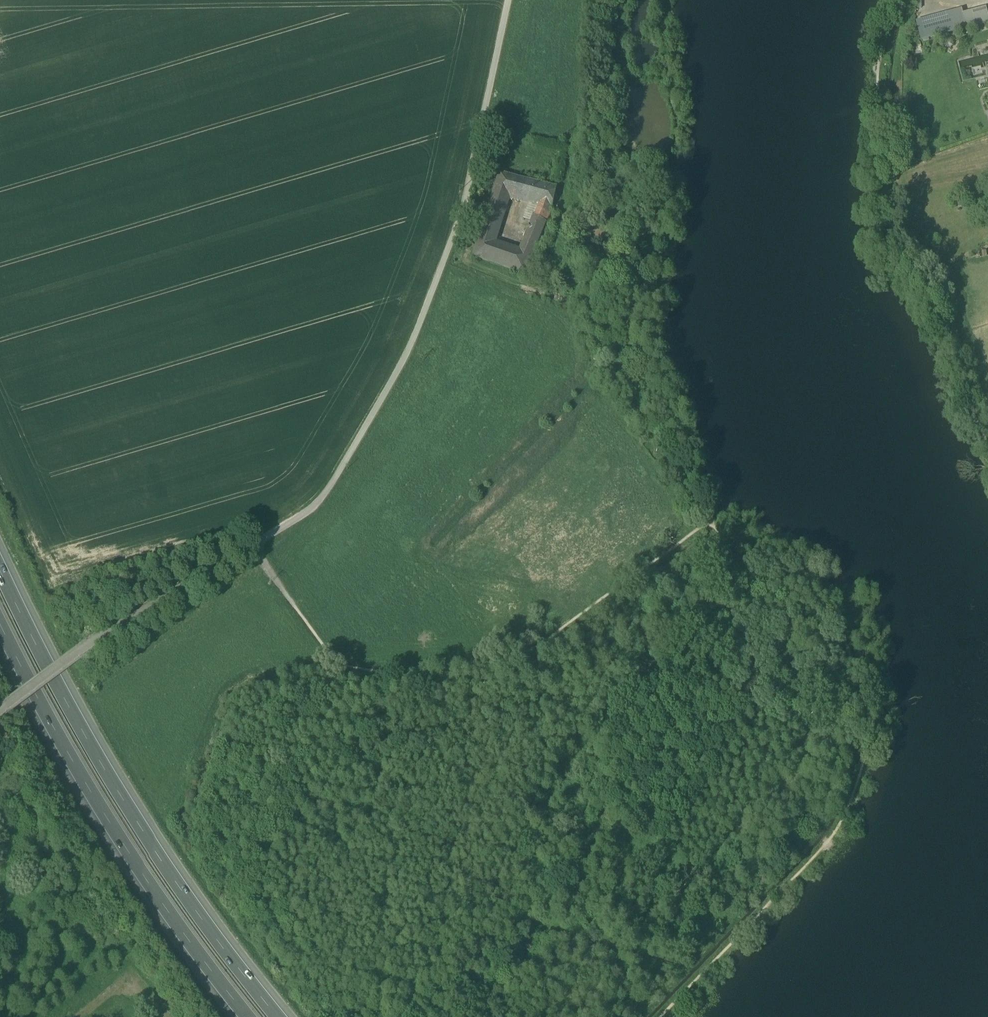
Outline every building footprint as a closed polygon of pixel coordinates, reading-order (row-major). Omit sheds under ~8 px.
[(961,10),(916,23),(921,41),(966,28),(963,15),(961,10)] [(963,15),(966,28),(987,23),(984,10),(963,15)] [(953,42),(948,39),(943,47),(948,50),(949,49),(950,50),(954,45),(952,44),(953,42)] [(499,173),(494,191),(502,193),(507,175),(499,173)] [(507,175),(502,193),(501,194),(510,196),(531,202),(536,182),(507,175)] [(540,204),(552,207),(557,187),(536,182),(531,202),(540,204)] [(494,191),(487,211),(504,216),(510,196),(501,194),(502,193),(494,191)] [(533,216),(519,250),(533,255),(545,225),(547,222),(552,207),(540,204),(535,216),(533,216)] [(487,211),(485,218),(501,224),(504,216),(487,211)] [(532,258),(533,255),(519,250),(495,242),(501,224),(485,218),(473,256),(525,275),(532,258)] [(552,228),(545,225),(533,255),(532,258),(539,261),(552,228)]
